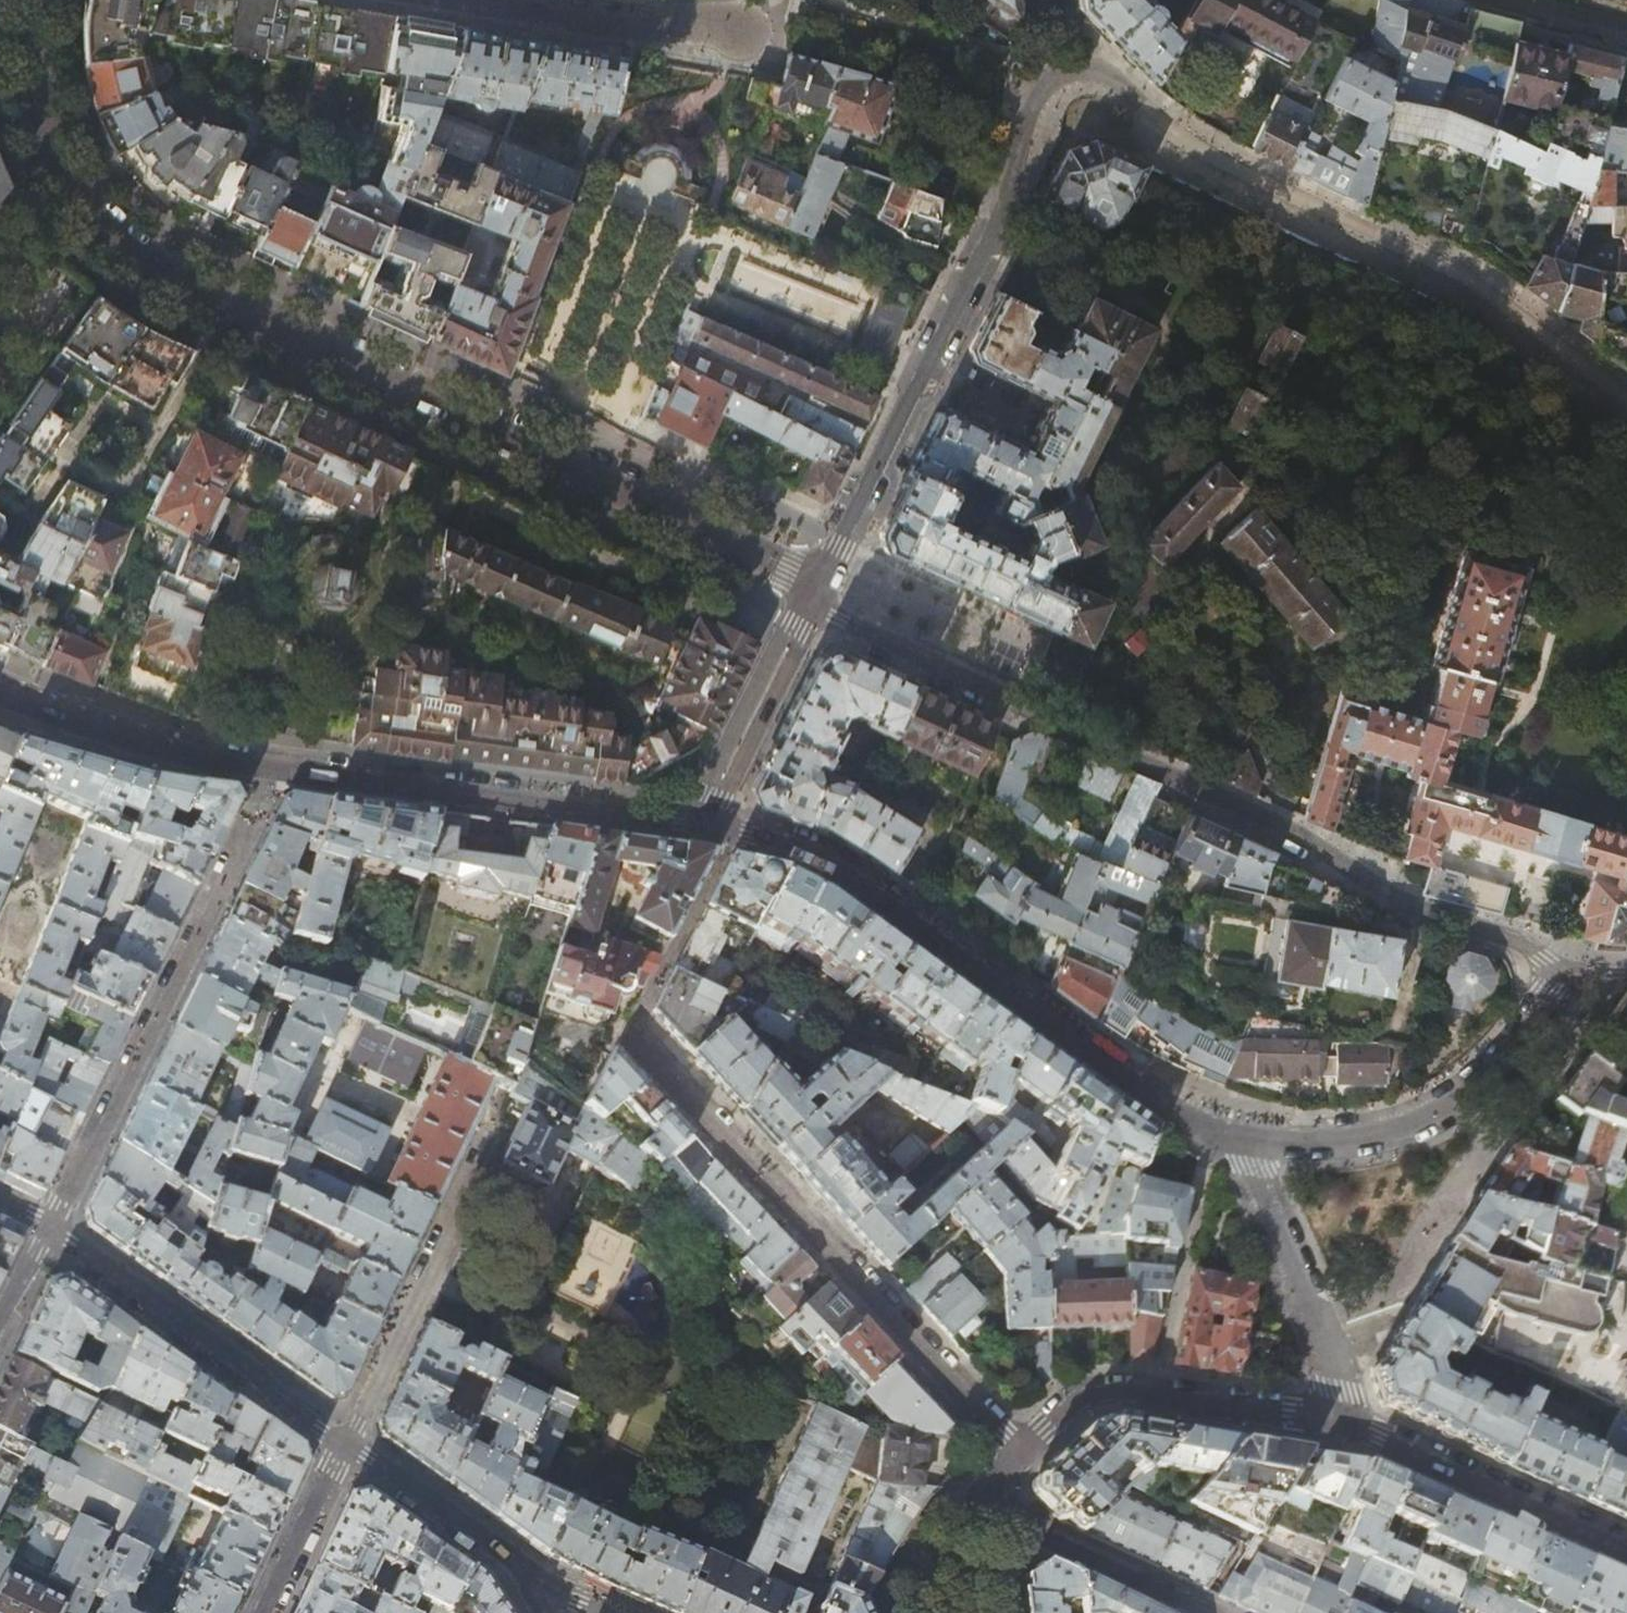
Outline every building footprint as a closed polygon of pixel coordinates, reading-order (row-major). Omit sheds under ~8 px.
[(146,31),(152,0),(85,0),(84,5),(83,21),(82,40),(84,64),(136,56),(135,43),(131,37),(122,35),(124,27),(121,21),(129,22),(132,29),(146,31)] [(146,31),(171,35),(170,42),(184,44),(193,0),(152,0),(146,31)] [(184,44),(198,47),(200,40),(225,45),(233,0),(193,0),(184,44)] [(225,45),(249,49),(248,56),(263,58),(274,0),(233,0),(225,45)] [(263,58),(276,60),(277,54),(303,59),(314,2),(303,0),(274,0),(263,58)] [(1017,0),(985,0),(981,6),(990,12),(982,25),(1005,36),(1019,18),(1017,0)] [(1176,34),(1157,16),(1157,14),(1155,8),(1154,6),(1152,5),(1150,3),(1146,1),(1142,1),(1141,0),(1076,0),(1077,11),(1111,42),(1151,82),(1176,34)] [(1185,16),(1218,33),(1220,29),(1292,67),(1315,21),(1315,20),(1279,0),(1194,0),(1185,16)] [(1399,59),(1409,2),(1410,2),(1411,0),(1382,0),(1374,48),(1399,59)] [(1410,2),(1409,2),(1399,59),(1395,79),(1390,99),(1435,109),(1450,63),(1456,65),(1462,40),(1477,43),(1477,48),(1513,55),(1515,44),(1518,33),(1521,21),(1478,10),(1472,9),(1473,7),(1453,0),(1411,0),(1410,2)] [(340,6),(314,2),(303,59),(329,63),(327,70),(342,72),(354,9),(340,6)] [(367,11),(354,9),(342,72),(356,75),(357,69),(383,73),(383,69),(394,16),(367,11)] [(429,22),(394,16),(383,69),(399,72),(397,88),(382,85),(373,137),(355,134),(348,149),(390,162),(411,169),(420,142),(432,110),(437,97),(462,28),(429,22)] [(1311,126),(1317,114),(1295,104),(1309,74),(1313,76),(1334,30),(1315,21),(1292,67),(1254,150),(1264,155),(1290,168),(1311,126)] [(494,33),(462,28),(437,97),(473,103),(473,106),(473,107),(474,108),(475,109),(476,110),(478,112),(481,112),(484,111),(486,110),(488,107),(488,106),(516,111),(520,100),(541,41),(494,33)] [(541,41),(520,100),(560,106),(561,99),(593,104),(592,111),(576,155),(586,158),(604,112),(612,114),(623,55),(596,51),(541,41)] [(1515,44),(1513,55),(1508,78),(1502,101),(1554,113),(1557,103),(1559,92),(1564,70),(1568,57),(1543,51),(1515,44)] [(1622,58),(1571,45),(1570,45),(1568,57),(1594,63),(1619,70),(1622,58)] [(824,125),(825,123),(831,106),(824,104),(836,66),(790,53),(781,86),(754,79),(748,98),(767,105),(766,107),(824,125)] [(136,56),(84,64),(89,91),(90,96),(96,113),(150,93),(142,55),(136,56)] [(1384,128),(1390,99),(1395,79),(1346,57),(1324,102),(1369,122),(1354,152),(1361,156),(1355,173),(1325,158),(1316,178),(1314,180),(1365,206),(1366,203),(1384,128)] [(1568,57),(1564,70),(1590,77),(1588,85),(1599,89),(1594,113),(1557,103),(1554,113),(1548,142),(1564,149),(1569,139),(1590,149),(1588,154),(1600,159),(1607,125),(1609,116),(1619,70),(1594,63),(1568,57)] [(831,106),(825,123),(829,125),(816,155),(836,162),(850,132),(878,142),(899,83),(836,66),(824,104),(831,106)] [(1496,130),(1502,101),(1508,78),(1493,74),(1481,124),(1496,130)] [(150,93),(96,113),(106,136),(109,141),(116,154),(133,143),(170,119),(173,116),(173,115),(164,106),(160,107),(154,91),(150,93)] [(1447,111),(1435,109),(1390,99),(1384,128),(1401,132),(1399,140),(1422,145),(1425,136),(1436,140),(1488,159),(1496,130),(1481,124),(1447,111)] [(432,110),(420,142),(440,150),(479,166),(480,167),(494,135),(432,110)] [(230,131),(173,116),(170,119),(133,143),(147,170),(145,172),(144,181),(150,188),(159,188),(160,187),(188,200),(211,167),(230,131)] [(1607,125),(1600,159),(1597,171),(1611,172),(1626,173),(1626,130),(1607,125)] [(1311,126),(1290,168),(1299,173),(1307,177),(1318,155),(1309,151),(1317,136),(1313,134),(1316,129),(1311,126)] [(1496,130),(1488,159),(1487,165),(1495,168),(1499,158),(1526,169),(1524,172),(1521,171),(1519,175),(1519,179),(1520,182),(1525,184),(1525,187),(1526,191),(1529,194),(1532,196),(1536,197),(1538,197),(1542,196),(1546,194),(1551,197),(1555,193),(1559,182),(1582,192),(1577,204),(1575,203),(1553,259),(1543,255),(1524,286),(1534,293),(1555,309),(1568,266),(1586,206),(1596,175),(1546,152),(1545,153),(1496,130)] [(238,133),(230,131),(211,167),(188,200),(190,201),(189,203),(194,206),(200,209),(201,207),(223,217),(247,166),(233,159),(241,142),(238,133)] [(1074,217),(1098,229),(1117,222),(1128,199),(1131,200),(1148,166),(1119,153),(1093,141),(1067,150),(1054,175),(1040,204),(1073,220),(1074,217)] [(440,150),(420,142),(411,169),(401,195),(472,223),(493,174),(494,172),(480,167),(479,166),(468,192),(429,177),(440,150)] [(494,172),(493,174),(569,204),(580,174),(504,143),(494,172)] [(636,155),(632,161),(617,156),(612,169),(640,180),(645,167),(649,163),(653,160),(658,158),(663,158),(668,159),(672,161),(676,165),(678,169),(679,173),(680,178),(674,193),(703,205),(708,192),(691,185),(693,178),(692,170),(689,162),(685,156),(679,150),(672,147),(665,144),(657,144),(649,146),(642,150),(636,155)] [(1585,159),(1588,154),(1575,148),(1572,153),(1585,159)] [(841,163),(836,162),(816,155),(806,179),(830,190),(841,163)] [(267,176),(247,166),(223,217),(253,232),(261,236),(295,162),(283,156),(275,159),(267,176)] [(786,228),(786,226),(803,186),(746,159),(728,204),(786,228)] [(295,161),(295,162),(261,236),(252,256),(261,260),(270,265),(273,257),(294,267),(314,222),(300,215),(302,210),(310,214),(317,198),(304,191),(296,206),(289,203),(296,189),(295,187),(294,185),(304,165),(295,161)] [(401,195),(411,169),(390,162),(378,192),(372,194),(370,192),(367,189),(364,188),(361,187),(357,188),(354,189),(352,192),(350,195),(331,187),(314,222),(294,267),(290,274),(324,290),(360,307),(370,277),(378,257),(390,225),(401,195)] [(9,187),(4,179),(0,169),(0,198),(9,187)] [(1611,205),(1611,172),(1597,171),(1596,175),(1586,206),(1611,205)] [(569,204),(493,174),(472,223),(497,232),(494,240),(508,247),(503,261),(494,258),(488,272),(497,276),(491,291),(477,285),(473,293),(450,283),(449,284),(442,304),(427,339),(478,363),(503,375),(569,204)] [(903,238),(934,250),(939,197),(890,180),(875,218),(901,233),(903,238)] [(803,186),(786,226),(811,238),(827,198),(803,186)] [(1416,226),(1436,235),(1442,210),(1421,205),(1416,226)] [(390,225),(378,257),(398,265),(391,285),(370,277),(360,307),(393,323),(427,339),(442,304),(424,298),(422,293),(427,280),(432,278),(449,284),(450,283),(462,252),(390,225)] [(1599,272),(1568,266),(1555,309),(1582,318),(1578,329),(1583,334),(1586,336),(1596,343),(1597,322),(1596,321),(1598,295),(1599,272)] [(1599,271),(1599,272),(1598,295),(1626,302),(1626,272),(1599,271)] [(905,304),(909,293),(909,291),(907,290),(904,288),(901,287),(897,287),(895,288),(876,338),(861,378),(862,380),(863,382),(865,384),(869,385),(870,385),(874,385),(875,384),(879,373),(881,373),(892,344),(906,305),(905,304)] [(990,370),(1019,384),(1037,348),(1022,341),(1028,329),(1028,324),(1025,323),(1032,309),(996,292),(981,323),(969,348),(973,362),(990,370)] [(96,295),(39,377),(55,388),(79,405),(90,402),(105,381),(143,326),(119,311),(109,304),(96,295)] [(1111,347),(1100,369),(1089,389),(1065,436),(1041,481),(1044,487),(1051,506),(1071,555),(1100,544),(1076,483),(1158,329),(1093,298),(1075,330),(1111,347)] [(692,342),(867,419),(877,395),(722,327),(721,329),(685,313),(676,333),(692,340),(692,342)] [(1597,322),(1596,343),(1626,366),(1626,333),(1597,322)] [(1256,362),(1282,375),(1301,336),(1275,323),(1256,362)] [(162,335),(143,326),(105,381),(149,406),(165,378),(174,382),(192,349),(177,342),(162,335)] [(1039,343),(1037,348),(1019,384),(1052,400),(1039,424),(1065,436),(1089,389),(1078,384),(1089,364),(1100,369),(1111,347),(1075,330),(1073,329),(1065,345),(1056,347),(1055,350),(1039,343)] [(682,369),(731,393),(731,392),(770,411),(773,404),(763,399),(768,387),(672,345),(665,361),(682,369)] [(720,414),(731,393),(682,369),(673,388),(657,380),(642,417),(681,435),(696,443),(705,447),(708,440),(720,414)] [(55,388),(39,377),(7,424),(0,434),(0,474),(21,488),(67,422),(44,406),(55,388)] [(288,450),(308,402),(278,388),(260,380),(250,400),(237,394),(228,413),(240,420),(238,426),(288,450)] [(1225,426),(1251,438),(1270,400),(1244,387),(1225,426)] [(731,392),(731,393),(720,414),(812,461),(796,491),(809,497),(821,502),(830,499),(848,460),(851,452),(779,416),(770,411),(731,392)] [(789,396),(779,416),(851,452),(861,431),(789,396)] [(395,492),(413,451),(377,434),(308,402),(288,450),(280,467),(279,470),(306,483),(303,488),(342,506),(345,501),(374,514),(387,488),(395,492)] [(1041,481),(1065,436),(1039,424),(1031,441),(1032,441),(1029,448),(965,417),(948,409),(937,413),(924,439),(908,470),(945,488),(956,467),(1004,491),(993,511),(1015,522),(1025,518),(1038,512),(1030,494),(1036,484),(1044,487),(1041,481)] [(194,433),(175,472),(217,494),(236,455),(194,433)] [(708,440),(705,447),(710,449),(714,443),(708,440)] [(1139,543),(1162,565),(1236,487),(1215,462),(1139,543)] [(954,492),(945,488),(908,470),(902,482),(880,527),(889,553),(1055,630),(1072,585),(1045,572),(1049,563),(1071,555),(1051,506),(1038,512),(1025,518),(1032,535),(1022,557),(992,544),(994,540),(978,533),(976,536),(941,520),(954,492)] [(197,532),(217,494),(175,472),(156,511),(197,532)] [(66,481),(38,521),(82,542),(92,520),(102,499),(66,481)] [(1218,541),(1311,648),(1341,622),(1358,632),(1361,623),(1348,616),(1255,509),(1218,541)] [(124,534),(92,520),(82,542),(64,581),(98,597),(111,570),(108,569),(124,534)] [(444,581),(444,567),(445,527),(426,520),(423,543),(422,580),(444,581)] [(82,542),(38,521),(14,560),(32,568),(22,587),(36,594),(45,575),(63,584),(64,581),(82,542)] [(558,574),(445,527),(444,567),(479,585),(517,602),(518,604),(645,658),(663,618),(558,574)] [(178,535),(163,569),(225,595),(240,561),(178,535)] [(37,663),(53,626),(41,621),(50,601),(36,594),(22,587),(32,568),(14,560),(0,553),(0,577),(22,587),(12,607),(0,601),(0,646),(37,663)] [(1583,823),(1583,822),(1439,780),(1454,731),(1475,737),(1481,717),(1479,717),(1489,683),(1492,684),(1525,572),(1466,555),(1433,666),(1445,669),(1429,722),(1342,694),(1304,819),(1331,831),(1350,767),(1342,765),(1347,749),(1409,768),(1408,775),(1424,779),(1413,816),(1409,831),(1414,832),(1407,858),(1431,866),(1428,876),(1423,891),(1422,894),(1486,911),(1499,914),(1506,888),(1436,868),(1448,826),(1619,877),(1615,889),(1591,882),(1581,915),(1586,917),(1582,936),(1599,941),(1611,901),(1626,905),(1626,836),(1583,823)] [(359,590),(359,584),(358,579),(356,573),(352,569),(347,566),(342,564),(337,563),(331,563),(326,566),(321,569),(318,573),(315,578),(314,584),(314,589),(316,595),(319,600),(323,603),(328,606),(333,608),(339,608),(345,606),(350,604),(354,600),(357,595),(359,590)] [(210,631),(225,595),(163,569),(148,606),(153,608),(210,631)] [(1072,585),(1055,630),(1084,645),(1105,600),(1072,585)] [(174,714),(210,631),(153,608),(145,627),(148,628),(134,665),(113,656),(101,687),(174,714)] [(711,730),(755,640),(756,638),(735,629),(714,619),(711,626),(692,617),(686,631),(667,624),(668,621),(663,618),(645,658),(655,662),(655,661),(668,668),(655,696),(671,704),(669,710),(711,730)] [(53,626),(37,663),(38,664),(91,683),(105,643),(98,640),(95,645),(53,626)] [(590,771),(606,732),(608,712),(576,707),(577,699),(549,695),(550,690),(526,686),(526,691),(496,686),(498,671),(442,663),(444,649),(418,646),(395,642),(391,666),(375,664),(369,707),(356,705),(353,725),(351,745),(475,762),(519,768),(546,771),(580,776),(590,777),(590,771)] [(808,673),(779,731),(829,755),(843,729),(837,726),(842,716),(840,715),(842,712),(851,708),(855,709),(854,712),(865,717),(862,723),(888,736),(914,685),(857,658),(843,652),(841,651),(815,660),(808,673)] [(914,685),(888,736),(973,775),(998,724),(914,685)] [(697,760),(711,731),(711,730),(669,710),(664,719),(636,736),(626,734),(620,782),(644,785),(649,786),(651,772),(685,754),(697,760)] [(6,775),(11,763),(21,739),(0,729),(0,788),(6,775)] [(829,755),(779,731),(765,760),(751,787),(757,802),(788,813),(822,824),(824,824),(849,783),(851,779),(830,772),(819,775),(815,773),(814,767),(816,763),(824,765),(829,755)] [(992,798),(1054,842),(1059,829),(1065,816),(1045,805),(1038,813),(1019,799),(1033,759),(1040,762),(1049,738),(1033,731),(1013,740),(992,798)] [(620,782),(626,734),(606,732),(590,771),(590,777),(620,782)] [(21,739),(11,763),(29,772),(25,783),(6,775),(0,788),(0,813),(3,815),(0,822),(0,905),(44,800),(88,820),(0,1041),(0,1048),(2,1053),(6,1055),(0,1071),(0,1074),(28,1088),(37,1064),(28,1060),(46,1018),(54,1022),(59,1009),(67,989),(70,984),(60,980),(78,939),(86,942),(91,931),(97,915),(101,905),(92,902),(109,860),(118,863),(125,846),(129,838),(132,828),(116,821),(121,811),(137,817),(154,776),(87,757),(21,739)] [(1220,780),(1255,796),(1259,784),(1245,749),(1220,780)] [(1077,786),(1109,800),(1124,769),(1090,754),(1077,786)] [(1096,849),(1092,859),(1121,870),(1136,837),(1154,796),(1160,784),(1128,771),(1124,781),(1133,785),(1103,852),(1096,849)] [(159,776),(154,776),(137,817),(132,828),(129,838),(170,848),(178,832),(178,830),(154,823),(155,821),(157,821),(159,821),(161,820),(162,819),(163,817),(164,814),(169,816),(172,810),(185,815),(186,814),(200,782),(159,776)] [(234,787),(200,782),(186,814),(198,819),(195,825),(188,834),(178,832),(170,848),(210,857),(239,797),(234,787)] [(849,783),(824,824),(871,854),(894,871),(921,828),(849,783)] [(316,856),(333,799),(293,794),(289,796),(285,798),(269,833),(257,856),(309,880),(314,863),(300,854),(306,838),(315,841),(310,855),(316,856)] [(410,809),(333,799),(316,856),(314,863),(309,880),(304,895),(299,913),(292,934),(325,946),(344,870),(421,893),(424,884),(420,883),(424,870),(441,813),(431,811),(410,809)] [(467,816),(441,813),(424,870),(457,880),(456,886),(497,898),(499,892),(529,900),(526,907),(569,920),(578,888),(559,882),(563,871),(582,876),(596,832),(573,829),(552,826),(553,827),(526,824),(524,842),(528,842),(522,863),(455,853),(457,836),(465,837),(467,816)] [(1223,885),(1261,893),(1273,852),(1241,836),(1193,814),(1175,853),(1193,860),(1191,866),(1212,873),(1214,868),(1226,873),(1223,885)] [(1059,829),(1054,842),(1059,845),(1071,850),(1087,856),(1091,845),(1068,836),(1069,833),(1059,829)] [(633,837),(596,832),(582,876),(578,888),(569,920),(566,927),(577,931),(592,935),(614,861),(658,868),(651,882),(646,880),(643,885),(644,888),(647,889),(632,919),(670,938),(682,916),(671,911),(677,899),(688,904),(715,851),(712,851),(685,845),(633,837)] [(1013,922),(1015,919),(1037,884),(968,836),(963,848),(988,866),(969,892),(1013,922)] [(1161,885),(1174,855),(1175,854),(1136,837),(1121,870),(1161,885)] [(170,848),(129,838),(125,846),(147,859),(165,869),(196,886),(210,857),(170,848)] [(129,900),(147,859),(125,846),(118,863),(106,895),(133,909),(135,903),(129,900)] [(1092,859),(1087,856),(1071,850),(1056,892),(1038,883),(1037,884),(1015,919),(1069,943),(1068,944),(1071,945),(1071,943),(1123,966),(1146,918),(1120,908),(1119,911),(1112,908),(1119,891),(1152,904),(1161,885),(1121,870),(1092,859)] [(750,939),(758,923),(787,869),(774,866),(732,855),(676,965),(652,1011),(672,1032),(691,1054),(722,1025),(710,1019),(724,992),(690,978),(698,964),(704,966),(706,963),(710,966),(724,938),(719,936),(728,919),(738,923),(734,931),(750,939)] [(309,880),(257,856),(254,863),(243,885),(281,905),(289,888),(304,895),(309,880)] [(174,930),(196,886),(165,869),(143,914),(174,930)] [(828,890),(787,869),(758,923),(784,936),(781,943),(777,948),(785,952),(790,939),(796,942),(792,948),(815,966),(820,960),(842,933),(849,938),(866,917),(831,891),(828,890)] [(281,905),(243,885),(238,895),(227,919),(272,942),(288,950),(292,934),(299,913),(281,905)] [(106,895),(101,905),(97,915),(125,928),(117,945),(91,931),(86,942),(84,949),(97,955),(150,979),(174,930),(143,914),(133,909),(106,895)] [(1611,901),(1599,941),(1620,942),(1626,942),(1626,905),(1611,901)] [(888,933),(866,917),(849,938),(842,933),(820,960),(815,966),(845,987),(840,992),(849,998),(857,987),(880,1003),(895,985),(886,978),(891,970),(894,972),(895,971),(910,949),(888,933)] [(1317,1008),(1321,984),(1330,927),(1286,918),(1275,980),(1304,985),(1296,1005),(1317,1008)] [(272,942),(227,919),(213,946),(198,977),(241,1000),(243,1001),(254,978),(276,989),(281,972),(262,964),(272,942)] [(1184,944),(1196,945),(1200,942),(1202,926),(1199,922),(1186,919),(1184,944)] [(577,931),(566,927),(546,994),(583,1006),(579,1020),(601,1028),(608,1015),(617,987),(626,982),(645,987),(661,957),(604,939),(598,960),(571,951),(577,931)] [(1385,935),(1330,927),(1321,984),(1389,995),(1398,938),(1385,935)] [(1398,938),(1389,995),(1416,1000),(1425,942),(1411,940),(1398,938)] [(944,974),(910,949),(895,971),(902,976),(895,985),(880,1003),(875,1009),(904,1030),(909,1024),(943,1049),(979,999),(944,974)] [(1465,1009),(1467,1010),(1468,1008),(1467,1007),(1469,1000),(1486,991),(1492,972),(1482,956),(1474,953),(1464,950),(1447,959),(1442,978),(1452,995),(1450,1002),(1449,1002),(1448,1004),(1450,1005),(1451,1004),(1458,1007),(1465,1009)] [(1049,985),(1099,1021),(1118,979),(1121,972),(1114,969),(1111,976),(1063,954),(1049,985)] [(130,1018),(150,979),(97,955),(85,979),(73,974),(70,984),(67,989),(130,1018)] [(472,1010),(451,1057),(496,1078),(495,1079),(504,1083),(514,1088),(526,1064),(525,1063),(537,1022),(495,1005),(495,1006),(397,966),(392,984),(407,989),(409,984),(472,1010)] [(281,972),(276,989),(269,1014),(267,1020),(265,1024),(279,1031),(267,1059),(256,1054),(242,1104),(248,1103),(250,1097),(256,1100),(246,1124),(237,1119),(233,1132),(227,1153),(278,1169),(287,1139),(286,1139),(296,1117),(286,1112),(320,1040),(329,1045),(346,1008),(344,1007),(350,993),(281,971),(281,972)] [(241,1000),(198,977),(191,991),(173,1028),(218,1051),(230,1057),(244,1028),(231,1022),(241,1000)] [(1118,979),(1099,1021),(1122,1037),(1135,1019),(1150,1031),(1148,1034),(1165,1047),(1167,1044),(1181,1054),(1179,1061),(1200,1068),(1198,1074),(1220,1083),(1226,1070),(1230,1049),(1175,1018),(1174,1019),(1125,983),(1118,979)] [(130,1018),(67,989),(59,1009),(89,1023),(75,1052),(107,1066),(130,1018)] [(1002,1016),(979,999),(943,1049),(938,1055),(961,1071),(965,1066),(966,1066),(970,1062),(977,1067),(981,1068),(968,1098),(968,1101),(968,1102),(969,1103),(998,1114),(1010,1080),(1000,1075),(1005,1062),(1015,1065),(1026,1034),(1002,1016)] [(1605,1030),(1626,1035),(1626,999),(1605,1030)] [(783,1043),(788,1035),(793,1027),(746,1003),(743,1006),(752,1013),(752,1015),(751,1016),(752,1019),(752,1020),(753,1022),(754,1023),(757,1024),(755,1029),(783,1043)] [(256,1014),(267,1020),(269,1014),(259,1009),(256,1014)] [(350,1055),(408,1082),(426,1045),(380,1021),(380,1023),(367,1017),(350,1055)] [(727,1020),(722,1025),(691,1054),(711,1076),(743,1110),(769,1066),(727,1020)] [(218,1051),(173,1028),(159,1056),(144,1087),(190,1110),(218,1051)] [(1317,1077),(1321,1039),(1244,1029),(1226,1070),(1225,1072),(1253,1073),(1253,1076),(1285,1077),(1281,1102),(1310,1106),(1314,1077),(1317,1077)] [(1026,1034),(1015,1065),(1010,1080),(998,1114),(997,1116),(996,1117),(1028,1138),(1043,1117),(1075,1070),(1051,1052),(1026,1034)] [(868,1066),(845,1057),(788,1035),(783,1043),(769,1066),(743,1110),(760,1128),(777,1147),(868,1066)] [(1394,1075),(1404,1049),(1405,1047),(1334,1035),(1334,1056),(1325,1055),(1322,1075),(1335,1076),(1335,1083),(1386,1081),(1386,1075),(1394,1075)] [(47,1040),(37,1064),(28,1088),(26,1091),(82,1116),(107,1066),(75,1052),(47,1040)] [(1626,1073),(1626,1046),(1621,1043),(1611,1061),(1601,1056),(1600,1059),(1626,1073)] [(868,1066),(907,1081),(914,1063),(852,1044),(845,1057),(868,1066)] [(526,1064),(514,1088),(512,1091),(533,1102),(517,1133),(503,1161),(547,1184),(563,1152),(593,1167),(596,1165),(635,1184),(657,1164),(671,1151),(689,1134),(659,1101),(613,1049),(582,1108),(526,1064)] [(465,1143),(495,1079),(496,1078),(451,1057),(446,1054),(385,1185),(394,1189),(434,1208),(465,1143)] [(1625,1103),(1620,1107),(1606,1102),(1608,1097),(1617,1086),(1605,1074),(1606,1071),(1586,1056),(1569,1079),(1552,1103),(1572,1117),(1576,1113),(1587,1117),(1625,1130),(1626,1131),(1626,1101),(1625,1103)] [(907,1081),(868,1066),(777,1147),(783,1154),(848,1225),(896,1180),(926,1153),(911,1138),(908,1140),(906,1139),(887,1157),(900,1169),(883,1185),(839,1137),(832,1143),(826,1136),(875,1091),(945,1135),(961,1120),(975,1108),(907,1081)] [(1110,1095),(1075,1070),(1043,1117),(1057,1128),(1064,1120),(1074,1128),(1049,1173),(1072,1185),(1116,1099),(1110,1095)] [(15,1120),(26,1091),(28,1088),(0,1074),(0,1113),(15,1120)] [(190,1110),(144,1087),(131,1115),(117,1143),(166,1176),(198,1114),(190,1110)] [(64,1154),(82,1116),(26,1091),(15,1120),(10,1130),(62,1153),(64,1154)] [(1120,1103),(1116,1099),(1072,1185),(1056,1218),(1063,1222),(1076,1229),(1077,1230),(1117,1155),(1142,1168),(1156,1129),(1120,1103)] [(325,1100),(303,1146),(315,1152),(365,1176),(386,1129),(325,1100)] [(997,1116),(975,1108),(961,1120),(985,1147),(902,1222),(891,1210),(908,1194),(896,1180),(848,1225),(867,1246),(887,1268),(900,1255),(948,1211),(988,1175),(999,1164),(1023,1143),(1028,1138),(996,1117),(997,1116)] [(1535,1121),(1517,1142),(1512,1148),(1479,1193),(1549,1214),(1589,1225),(1599,1184),(1616,1189),(1616,1188),(1626,1191),(1626,1183),(1618,1180),(1622,1173),(1618,1165),(1615,1163),(1626,1131),(1625,1130),(1587,1117),(1576,1145),(1563,1141),(1566,1133),(1535,1121)] [(227,1153),(233,1132),(213,1122),(181,1186),(211,1205),(216,1189),(218,1183),(207,1179),(213,1168),(222,1170),(227,1153)] [(1,1153),(9,1134),(3,1131),(0,1136),(0,1135),(0,1156),(1,1153)] [(689,1134),(671,1151),(699,1180),(712,1163),(714,1161),(709,1155),(689,1134)] [(303,1146),(287,1139),(278,1169),(274,1180),(341,1211),(331,1232),(367,1248),(359,1265),(398,1284),(415,1247),(434,1208),(394,1189),(386,1208),(311,1173),(303,1176),(315,1152),(303,1146)] [(98,1182),(131,1208),(139,1213),(145,1218),(150,1222),(178,1243),(196,1257),(196,1255),(204,1231),(211,1205),(181,1186),(178,1184),(170,1178),(166,1176),(117,1143),(108,1162),(98,1182)] [(1049,1173),(1023,1143),(999,1164),(1033,1201),(1043,1206),(1040,1211),(1054,1219),(1056,1218),(1072,1185),(1049,1173)] [(1,1153),(0,1156),(0,1165),(8,1169),(12,1158),(1,1153)] [(712,1163),(699,1180),(681,1209),(700,1231),(708,1224),(738,1275),(750,1264),(764,1279),(795,1250),(731,1182),(712,1163)] [(174,1172),(170,1178),(178,1184),(182,1177),(174,1172)] [(1126,1215),(1138,1179),(1140,1174),(1135,1174),(1133,1174),(1130,1175),(1127,1178),(1125,1180),(1123,1182),(1114,1180),(1102,1215),(1112,1218),(1111,1234),(1126,1234),(1126,1215)] [(1024,1216),(988,1175),(948,1211),(984,1250),(1024,1216)] [(1190,1192),(1138,1179),(1126,1215),(1126,1234),(1127,1241),(1178,1245),(1190,1192)] [(267,1203),(331,1232),(341,1211),(274,1180),(267,1203)] [(131,1208),(98,1182),(84,1211),(88,1227),(121,1251),(138,1227),(124,1217),(131,1208)] [(216,1189),(211,1205),(204,1231),(219,1236),(219,1237),(221,1238),(220,1240),(234,1243),(235,1241),(237,1242),(237,1240),(245,1243),(241,1257),(250,1259),(267,1204),(216,1189)] [(1549,1214),(1479,1193),(1472,1205),(1451,1240),(1482,1257),(1492,1240),(1491,1239),(1494,1233),(1512,1242),(1512,1240),(1512,1239),(1511,1236),(1510,1235),(1512,1229),(1516,1225),(1518,1226),(1520,1226),(1522,1225),(1525,1226),(1523,1239),(1521,1239),(1519,1240),(1517,1241),(1517,1244),(1539,1255),(1549,1214)] [(142,1221),(145,1218),(139,1213),(136,1218),(142,1221)] [(1075,1235),(1076,1229),(1063,1222),(1062,1234),(1051,1234),(1044,1227),(1033,1237),(1024,1228),(1032,1221),(1026,1214),(1024,1216),(984,1250),(982,1252),(1002,1276),(1005,1331),(1049,1329),(1049,1328),(1048,1288),(1050,1288),(1050,1273),(1039,1274),(1039,1261),(1051,1261),(1051,1248),(1061,1248),(1061,1247),(1062,1235),(1075,1235)] [(1589,1225),(1549,1214),(1539,1255),(1537,1262),(1546,1265),(1568,1271),(1579,1237),(1613,1250),(1616,1232),(1589,1225)] [(3,1276),(26,1228),(0,1215),(0,1274),(3,1276)] [(1088,1234),(1101,1234),(1101,1220),(1087,1221),(1088,1234)] [(150,1235),(138,1227),(121,1251),(161,1280),(178,1243),(150,1222),(147,1226),(152,1230),(150,1235)] [(318,1258),(259,1232),(250,1259),(247,1271),(246,1271),(266,1279),(257,1296),(242,1286),(219,1320),(271,1358),(290,1318),(272,1307),(279,1292),(279,1286),(301,1295),(301,1294),(304,1288),(315,1265),(318,1258)] [(1466,1341),(1487,1354),(1498,1318),(1500,1315),(1504,1318),(1526,1324),(1524,1326),(1582,1342),(1588,1338),(1592,1332),(1595,1325),(1596,1318),(1595,1311),(1593,1306),(1595,1298),(1603,1300),(1608,1282),(1568,1271),(1546,1265),(1545,1270),(1527,1265),(1526,1269),(1505,1265),(1516,1243),(1512,1242),(1494,1233),(1491,1239),(1492,1240),(1482,1257),(1451,1240),(1448,1246),(1451,1248),(1445,1258),(1442,1256),(1437,1263),(1419,1295),(1422,1297),(1415,1309),(1466,1341)] [(1127,1241),(1126,1234),(1111,1234),(1101,1234),(1088,1234),(1075,1235),(1062,1235),(1061,1247),(1070,1246),(1071,1271),(1127,1261),(1127,1241)] [(196,1257),(178,1243),(161,1280),(219,1320),(242,1286),(246,1271),(247,1271),(233,1267),(233,1280),(221,1272),(220,1275),(221,1275),(217,1278),(216,1276),(214,1273),(209,1268),(207,1267),(206,1267),(202,1268),(203,1258),(196,1255),(196,1257)] [(1131,1325),(1131,1310),(1129,1311),(1128,1277),(1065,1285),(1061,1248),(1051,1248),(1051,1261),(1050,1273),(1050,1288),(1048,1288),(1049,1328),(1129,1325),(1131,1325)] [(318,1258),(315,1265),(337,1273),(338,1270),(348,1275),(336,1303),(379,1323),(388,1304),(398,1284),(359,1265),(323,1249),(318,1258)] [(759,1345),(825,1283),(822,1281),(817,1275),(795,1250),(764,1279),(760,1282),(759,1282),(729,1311),(759,1345)] [(906,1262),(900,1255),(887,1268),(893,1274),(906,1262)] [(907,1290),(922,1305),(961,1270),(948,1255),(907,1290)] [(1129,1311),(1131,1310),(1163,1315),(1175,1258),(1173,1258),(1172,1259),(1171,1259),(1170,1263),(1165,1262),(1164,1268),(1128,1265),(1128,1277),(1129,1311)] [(1215,1315),(1224,1279),(1194,1272),(1184,1317),(1206,1321),(1208,1314),(1215,1315)] [(92,1339),(107,1308),(64,1277),(49,1281),(13,1352),(72,1380),(78,1369),(66,1363),(70,1356),(72,1357),(74,1354),(78,1354),(81,1348),(78,1339),(80,1333),(92,1339)] [(926,1310),(951,1338),(985,1306),(961,1278),(926,1310)] [(1253,1286),(1224,1279),(1215,1315),(1222,1317),(1221,1324),(1243,1328),(1253,1286)] [(825,1283),(759,1345),(772,1358),(788,1343),(800,1356),(807,1349),(820,1363),(824,1358),(861,1321),(825,1283)] [(304,1288),(301,1294),(309,1298),(313,1292),(304,1288)] [(379,1323),(336,1303),(332,1301),(324,1317),(328,1319),(322,1332),(316,1334),(291,1316),(290,1318),(271,1358),(330,1400),(344,1396),(361,1360),(379,1323)] [(1415,1309),(1412,1306),(1403,1321),(1375,1368),(1374,1368),(1368,1369),(1370,1374),(1379,1402),(1379,1403),(1381,1404),(1385,1405),(1387,1405),(1390,1406),(1408,1414),(1475,1445),(1507,1460),(1530,1410),(1543,1383),(1535,1380),(1530,1388),(1526,1387),(1521,1398),(1513,1402),(1501,1397),(1497,1403),(1486,1398),(1489,1391),(1464,1380),(1461,1386),(1435,1375),(1433,1366),(1440,1355),(1441,1356),(1443,1355),(1445,1356),(1446,1356),(1454,1360),(1466,1341),(1415,1309)] [(138,1329),(107,1308),(92,1339),(91,1341),(104,1347),(93,1372),(79,1365),(78,1369),(72,1380),(104,1397),(138,1329)] [(1129,1325),(1129,1364),(1152,1363),(1163,1315),(1131,1310),(1131,1325),(1129,1325)] [(1205,1328),(1206,1321),(1184,1317),(1173,1366),(1200,1369),(1204,1370),(1212,1330),(1205,1328)] [(861,1321),(824,1358),(847,1385),(831,1400),(850,1406),(867,1390),(898,1361),(865,1325),(861,1321)] [(492,1385),(495,1379),(503,1362),(475,1349),(472,1356),(471,1355),(469,1353),(467,1353),(465,1353),(463,1353),(461,1354),(459,1356),(451,1351),(456,1340),(425,1324),(400,1377),(378,1423),(382,1436),(446,1483),(481,1408),(475,1406),(464,1429),(439,1417),(437,1411),(456,1368),(492,1385)] [(1236,1374),(1243,1328),(1221,1324),(1219,1331),(1212,1330),(1204,1370),(1236,1374)] [(192,1368),(138,1329),(104,1397),(99,1406),(88,1425),(77,1442),(99,1453),(103,1447),(107,1449),(108,1449),(110,1448),(111,1446),(120,1450),(119,1451),(119,1453),(119,1455),(120,1456),(123,1458),(121,1464),(142,1474),(155,1445),(159,1438),(123,1420),(132,1401),(168,1418),(171,1412),(175,1404),(192,1368)] [(1034,1348),(1036,1385),(1050,1380),(1049,1336),(1043,1337),(1044,1343),(1038,1343),(1034,1348)] [(88,1425),(99,1406),(9,1360),(0,1379),(0,1424),(17,1433),(13,1440),(63,1466),(73,1449),(22,1423),(34,1398),(61,1412),(58,1419),(63,1421),(67,1414),(88,1425)] [(867,1390),(900,1424),(899,1430),(892,1429),(893,1424),(888,1423),(887,1429),(885,1428),(884,1434),(816,1403),(740,1571),(700,1553),(675,1612),(786,1612),(794,1595),(761,1581),(769,1563),(801,1578),(803,1574),(805,1569),(802,1567),(848,1468),(877,1480),(831,1585),(864,1599),(876,1581),(892,1556),(911,1527),(931,1496),(936,1491),(923,1486),(928,1434),(970,1438),(898,1361),(867,1390)] [(815,1367),(820,1373),(823,1369),(819,1363),(815,1367)] [(233,1397),(192,1368),(175,1404),(185,1409),(181,1417),(171,1412),(168,1418),(161,1433),(206,1454),(216,1434),(205,1429),(209,1420),(220,1425),(233,1397)] [(526,1442),(543,1401),(495,1379),(492,1385),(481,1408),(446,1483),(468,1499),(494,1518),(515,1468),(497,1460),(505,1455),(510,1443),(510,1434),(526,1442)] [(548,1389),(543,1401),(526,1442),(515,1468),(494,1518),(509,1530),(544,1557),(574,1488),(566,1485),(574,1465),(566,1463),(556,1483),(557,1484),(555,1491),(524,1478),(529,1467),(543,1473),(562,1431),(584,1440),(597,1408),(548,1389)] [(266,1421),(233,1397),(220,1425),(231,1430),(227,1440),(216,1434),(206,1454),(204,1459),(202,1463),(237,1477),(266,1421)] [(1605,1444),(1530,1410),(1507,1460),(1542,1476),(1585,1496),(1602,1453),(1605,1444)] [(1150,1465),(1187,1430),(1115,1418),(1089,1426),(1051,1463),(1037,1476),(1035,1478),(1034,1480),(1033,1482),(1032,1488),(1033,1491),(1033,1493),(1034,1495),(1035,1498),(1049,1512),(1057,1521),(1081,1532),(1114,1500),(1097,1481),(1119,1460),(1128,1461),(1135,1468),(1124,1479),(1130,1485),(1148,1467),(1150,1465)] [(302,1446),(266,1421),(237,1477),(289,1497),(298,1479),(306,1462),(302,1446)] [(1199,1432),(1187,1430),(1150,1465),(1210,1478),(1243,1439),(1199,1432)] [(1626,1447),(1626,1437),(1611,1430),(1605,1444),(1602,1453),(1585,1496),(1622,1513),(1626,1515),(1626,1463),(1621,1461),(1626,1447)] [(63,1466),(13,1440),(0,1434),(0,1489),(4,1491),(19,1460),(56,1479),(63,1466)] [(1269,1443),(1243,1439),(1210,1478),(1188,1503),(1256,1534),(1287,1485),(1310,1450),(1309,1449),(1308,1449),(1307,1449),(1283,1445),(1269,1443)] [(73,1449),(63,1466),(56,1479),(44,1499),(38,1508),(22,1500),(4,1491),(0,1489),(0,1509),(33,1526),(51,1522),(70,1530),(48,1577),(73,1589),(66,1602),(62,1612),(65,1612),(83,1612),(89,1601),(92,1593),(117,1540),(147,1476),(142,1474),(121,1464),(99,1453),(77,1442),(73,1449)] [(202,1463),(204,1459),(195,1456),(188,1469),(160,1456),(163,1448),(155,1445),(142,1474),(147,1476),(186,1496),(202,1463)] [(1335,1454),(1310,1450),(1287,1485),(1294,1489),(1290,1496),(1301,1501),(1305,1493),(1344,1510),(1345,1507),(1357,1512),(1341,1548),(1369,1560),(1380,1534),(1389,1514),(1405,1477),(1386,1468),(1363,1458),(1335,1454)] [(237,1477),(202,1463),(186,1496),(187,1496),(194,1499),(200,1489),(208,1493),(209,1491),(227,1499),(221,1513),(223,1513),(270,1537),(280,1517),(289,1497),(237,1477)] [(1164,1477),(1148,1467),(1130,1485),(1123,1491),(1139,1498),(1142,1492),(1149,1496),(1152,1489),(1153,1489),(1164,1477)] [(187,1496),(186,1496),(147,1476),(117,1540),(148,1555),(156,1559),(187,1496)] [(1423,1485),(1405,1477),(1389,1514),(1428,1532),(1443,1494),(1423,1485)] [(596,1497),(574,1488),(544,1557),(581,1573),(615,1587),(645,1516),(627,1509),(620,1525),(590,1512),(596,1497)] [(28,1490),(22,1500),(38,1508),(44,1499),(28,1490)] [(405,1564),(421,1531),(366,1492),(350,1496),(332,1533),(316,1567),(358,1587),(365,1591),(382,1558),(403,1567),(405,1564)] [(1467,1504),(1443,1494),(1428,1532),(1423,1543),(1431,1546),(1434,1539),(1474,1558),(1491,1515),(1467,1504)] [(1117,1497),(1114,1500),(1081,1532),(1121,1551),(1156,1567),(1176,1523),(1117,1497)] [(255,1568),(270,1537),(223,1513),(204,1550),(198,1547),(196,1552),(194,1550),(183,1572),(186,1574),(240,1600),(255,1568)] [(1522,1582),(1540,1537),(1516,1526),(1491,1515),(1474,1558),(1467,1573),(1463,1582),(1466,1584),(1512,1605),(1522,1582)] [(645,1516),(615,1587),(673,1612),(675,1612),(700,1553),(705,1539),(684,1531),(682,1536),(689,1539),(685,1546),(657,1534),(662,1523),(645,1516)] [(1233,1549),(1176,1523),(1156,1567),(1182,1579),(1205,1590),(1233,1549)] [(421,1531),(405,1564),(416,1569),(410,1581),(399,1576),(387,1601),(412,1612),(413,1612),(415,1608),(411,1606),(417,1596),(434,1604),(429,1612),(448,1612),(471,1567),(421,1531)] [(1389,1538),(1380,1534),(1369,1560),(1409,1578),(1417,1557),(1386,1543),(1389,1538)] [(1311,1579),(1312,1576),(1256,1553),(1263,1541),(1254,1536),(1216,1596),(1250,1611),(1254,1612),(1295,1612),(1311,1579)] [(1540,1537),(1522,1582),(1534,1587),(1534,1592),(1535,1595),(1537,1599),(1541,1600),(1536,1612),(1569,1612),(1590,1559),(1565,1548),(1540,1537)] [(117,1540),(92,1593),(100,1597),(101,1600),(98,1606),(89,1601),(83,1612),(133,1612),(130,1612),(132,1608),(128,1596),(133,1586),(137,1587),(144,1573),(140,1571),(148,1555),(117,1540)] [(1369,1560),(1341,1548),(1328,1542),(1322,1555),(1350,1568),(1339,1590),(1311,1579),(1295,1612),(1343,1612),(1350,1600),(1356,1586),(1369,1560)] [(12,1560),(16,1552),(0,1544),(0,1584),(6,1574),(12,1560)] [(1420,1551),(1417,1557),(1409,1578),(1458,1601),(1466,1584),(1463,1582),(1467,1573),(1420,1551)] [(1081,1599),(1079,1574),(1062,1566),(1047,1559),(1024,1575),(1028,1612),(1061,1612),(1059,1611),(1055,1611),(1053,1602),(1081,1599)] [(1590,1559),(1569,1612),(1626,1612),(1626,1576),(1619,1572),(1590,1559)] [(1409,1578),(1369,1560),(1356,1586),(1396,1605),(1398,1601),(1409,1578)] [(358,1587),(316,1567),(303,1595),(294,1612),(362,1612),(349,1607),(358,1587)] [(471,1567),(448,1612),(506,1612),(491,1589),(483,1576),(471,1567)] [(6,1574),(0,1584),(0,1612),(61,1612),(62,1612),(66,1602),(6,1574)] [(240,1600),(186,1574),(179,1588),(174,1586),(170,1592),(176,1595),(169,1609),(170,1612),(234,1612),(240,1600)] [(801,1578),(794,1595),(786,1612),(801,1612),(807,1599),(822,1606),(819,1612),(871,1612),(864,1599),(831,1585),(803,1574),(801,1578)] [(1081,1599),(1083,1612),(1163,1612),(1121,1593),(1079,1574),(1081,1599)] [(1458,1601),(1409,1578),(1398,1601),(1424,1612),(1452,1612),(1455,1607),(1458,1601)] [(1466,1584),(1458,1601),(1455,1607),(1469,1612),(1512,1612),(1515,1607),(1512,1605),(1466,1584)] [(387,1601),(378,1597),(370,1612),(412,1612),(387,1601)] [(1350,1600),(1343,1612),(1377,1612),(1350,1600)] [(1392,1612),(1410,1612),(1396,1605),(1392,1612)]
